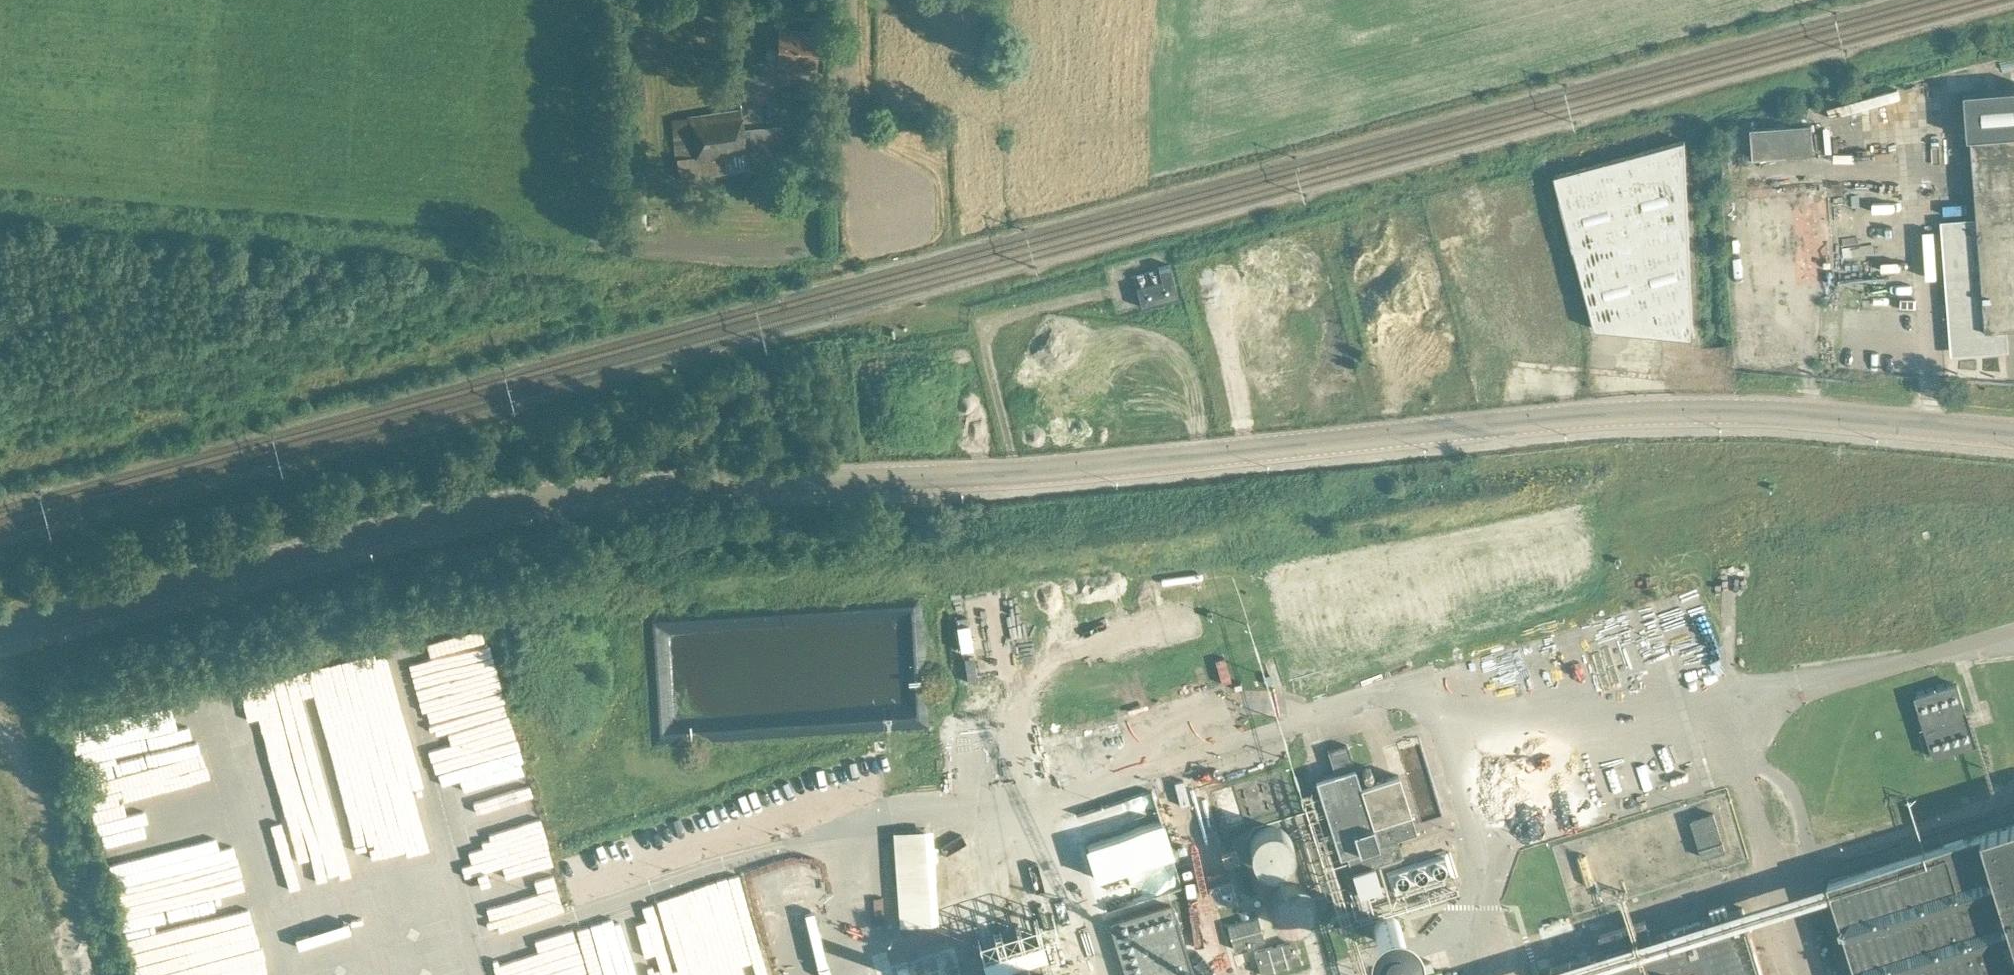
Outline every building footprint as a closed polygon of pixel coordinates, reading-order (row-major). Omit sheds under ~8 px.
[(780,29),(778,63),(814,65),(816,31),(780,29)] [(1964,92),(1968,138),(1970,137),(1978,240),(1972,240),(1972,234),(1945,235),(1946,252),(1947,252),(1952,316),(1959,316),(1960,331),(1957,331),(1959,352),(1963,351),(1963,350),(2002,347),(2001,329),(2013,328),(2013,88),(1964,92)] [(672,120),(679,177),(783,164),(778,126),(743,131),(741,111),(672,120)] [(1813,155),(1811,125),(1751,130),(1753,159),(1813,155)] [(1683,139),(1554,173),(1556,181),(1594,326),(1596,326),(1596,327),(1694,337),(1683,139)] [(1760,242),(1747,242),(1748,279),(1761,279),(1760,242)] [(1170,264),(1158,267),(1162,281),(1136,287),(1141,307),(1178,297),(1170,264)] [(1138,412),(1115,417),(1118,428),(1140,423),(1138,412)] [(1957,683),(1916,696),(1934,756),(1976,743),(1957,683)] [(1152,711),(1171,706),(1168,697),(1149,702),(1152,711)] [(1122,713),(1096,717),(1099,730),(1124,725),(1122,713)] [(1346,854),(1359,894),(1381,887),(1374,864),(1403,855),(1397,838),(1417,832),(1399,774),(1360,787),(1347,744),(1328,751),(1335,774),(1316,780),(1340,857),(1346,854)] [(1714,812),(1692,819),(1703,856),(1725,850),(1714,812)] [(943,819),(904,820),(906,914),(946,913),(943,819)] [(1267,820),(1262,860),(1308,865),(1313,826),(1267,820)] [(1858,974),(2013,974),(2013,822),(1828,880),(1858,974)] [(1330,908),(1311,882),(1285,901),(1305,927),(1330,908)] [(1171,905),(1111,924),(1127,974),(1194,974),(1171,905)] [(1554,974),(1764,974),(1743,907),(1651,936),(1646,919),(1600,934),(1605,949),(1593,954),(1552,967),(1554,974)] [(1384,929),(1405,938),(1413,919),(1393,910),(1384,929)] [(1041,938),(982,957),(988,974),(1053,974),(1041,938)] [(1084,967),(1060,974),(1061,974),(1087,974),(1084,967)]
